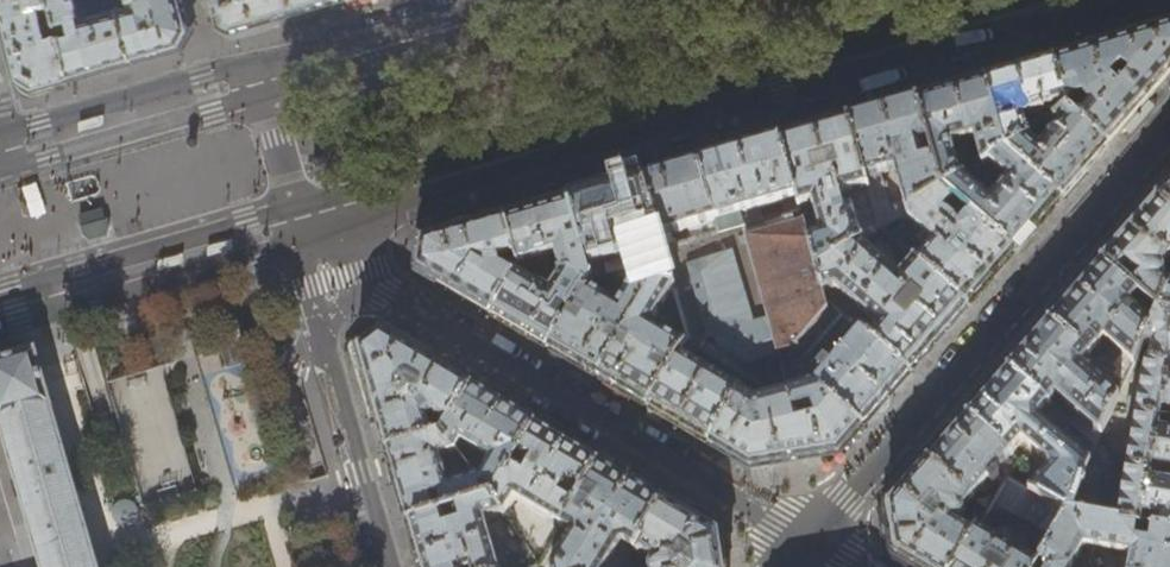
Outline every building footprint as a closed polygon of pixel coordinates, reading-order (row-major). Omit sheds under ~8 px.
[(17,80),(25,84),(33,89),(45,85),(69,78),(58,37),(47,40),(41,14),(52,11),(49,0),(0,0),(0,10),(17,80)] [(68,23),(71,34),(58,37),(69,78),(81,75),(93,72),(181,47),(190,31),(181,0),(128,0),(130,7),(80,20),(75,0),(49,0),(52,11),(56,26),(68,23)] [(219,26),(229,32),(284,16),(340,0),(211,0),(219,26)] [(1169,75),(1169,25),(1064,56),(1054,59),(1069,111),(1109,145),(1136,114),(1169,75)] [(1023,68),(985,79),(1006,150),(1036,131),(1033,125),(1027,128),(1024,116),(1039,112),(1043,127),(1054,120),(1069,111),(1054,59),(1023,68)] [(925,96),(916,98),(943,190),(962,178),(952,144),(975,137),(983,165),(988,162),(1006,150),(985,79),(977,81),(925,96)] [(880,230),(904,214),(943,190),(916,98),(889,106),(848,118),(880,230)] [(1109,145),(1069,111),(1054,120),(1061,126),(1056,131),(1051,134),(1049,138),(1040,129),(1036,131),(1006,150),(1062,199),(1084,173),(1109,145)] [(806,130),(779,138),(800,208),(813,204),(822,235),(815,237),(813,228),(806,230),(817,269),(862,241),(880,230),(848,118),(806,130)] [(731,152),(722,154),(730,182),(728,183),(728,186),(731,186),(738,212),(736,212),(737,216),(741,215),(744,227),(770,220),(766,207),(787,201),(790,214),(801,211),(800,208),(779,138),(731,152)] [(1006,150),(988,162),(1009,180),(991,201),(964,177),(962,178),(943,190),(1014,253),(1038,226),(1062,199),(1006,150)] [(710,158),(698,161),(719,234),(693,241),(677,245),(663,249),(674,288),(688,337),(690,338),(690,344),(769,322),(781,367),(803,361),(809,354),(843,315),(826,300),(824,294),(817,269),(806,230),(801,211),(790,214),(770,220),(744,227),(741,215),(737,216),(736,212),(738,212),(731,186),(728,186),(728,183),(730,182),(722,154),(710,158)] [(642,177),(663,249),(677,245),(674,234),(690,229),(693,241),(719,234),(698,161),(691,163),(642,177)] [(606,188),(567,199),(590,278),(597,279),(606,280),(598,256),(633,246),(636,244),(635,241),(638,240),(640,245),(638,249),(648,285),(653,286),(674,288),(663,249),(642,177),(606,188)] [(1169,210),(1169,183),(1157,198),(1169,210)] [(1014,253),(943,190),(904,214),(936,243),(925,255),(918,263),(967,306),(989,282),(1014,253)] [(1157,198),(1133,226),(1102,261),(1139,293),(1154,307),(1159,311),(1168,292),(1169,288),(1169,284),(1164,279),(1165,274),(1165,269),(1169,263),(1169,210),(1157,198)] [(544,206),(504,217),(519,269),(540,272),(559,274),(590,278),(567,199),(544,206)] [(492,315),(519,269),(504,217),(473,226),(421,241),(417,271),(458,294),(492,315)] [(90,227),(83,229),(80,233),(79,233),(80,236),(81,236),(85,238),(93,236),(95,232),(97,231),(96,228),(94,229),(90,227)] [(862,241),(817,269),(824,294),(837,290),(878,326),(868,337),(909,373),(938,339),(967,306),(918,263),(914,260),(900,276),(897,274),(895,274),(892,274),(889,276),(888,264),(862,241)] [(914,260),(918,263),(925,255),(916,248),(909,256),(914,260)] [(1133,300),(1139,293),(1102,261),(1076,290),(1049,321),(1089,356),(1105,339),(1122,354),(1116,370),(1120,374),(1117,381),(1123,386),(1144,343),(1159,311),(1154,307),(1145,317),(1134,308),(1137,304),(1133,300)] [(534,282),(540,272),(519,269),(492,315),(525,334),(549,348),(585,286),(586,285),(590,278),(559,274),(549,291),(534,282)] [(598,377),(653,286),(648,285),(630,283),(617,307),(605,300),(606,298),(585,286),(549,348),(574,363),(598,377)] [(650,328),(674,288),(653,286),(598,377),(640,402),(648,407),(679,354),(684,345),(663,332),(661,335),(650,328)] [(1168,292),(1159,311),(1169,313),(1169,293),(1168,292)] [(1159,311),(1144,343),(1154,346),(1150,364),(1169,368),(1169,313),(1159,311)] [(868,337),(843,315),(809,354),(810,359),(813,370),(834,346),(830,342),(837,334),(850,344),(817,382),(817,385),(862,427),(886,400),(909,373),(868,337)] [(1117,381),(1089,356),(1049,321),(1030,343),(1008,369),(1047,403),(1055,394),(1067,404),(1064,407),(1070,413),(1073,410),(1095,429),(1087,437),(1095,445),(1123,386),(1117,381)] [(431,417),(447,427),(472,386),(430,360),(381,332),(358,350),(371,399),(387,452),(432,438),(428,420),(431,417)] [(40,369),(35,351),(0,362),(0,429),(41,566),(97,566),(40,369)] [(704,368),(679,354),(648,407),(672,421),(710,444),(741,391),(748,379),(711,357),(704,368)] [(1150,364),(1145,363),(1138,403),(1129,402),(1127,414),(1136,416),(1169,422),(1169,368),(1150,364)] [(1049,405),(1047,403),(1008,369),(991,388),(967,415),(1012,453),(1023,441),(1047,463),(1047,465),(1050,468),(1029,491),(1067,513),(1069,513),(1074,514),(1089,463),(1041,420),(1040,415),(1049,405)] [(795,461),(815,457),(838,454),(862,427),(817,385),(817,382),(755,398),(741,391),(710,444),(750,468),(774,464),(795,461)] [(503,404),(472,386),(447,427),(442,435),(455,453),(462,443),(480,454),(470,471),(475,479),(492,499),(536,424),(503,404)] [(973,498),(1012,453),(967,415),(951,434),(928,460),(973,498)] [(1136,416),(1127,468),(1169,476),(1169,422),(1136,416)] [(568,443),(536,424),(492,499),(504,517),(515,500),(561,527),(600,461),(568,443)] [(442,435),(432,438),(387,452),(395,482),(407,524),(492,499),(475,479),(448,486),(440,458),(449,455),(458,467),(463,463),(455,453),(442,435)] [(1094,447),(1090,462),(1106,464),(1108,458),(1103,449),(1094,447)] [(973,498),(928,460),(904,487),(887,506),(895,553),(916,565),(919,566),(955,566),(976,531),(958,521),(961,519),(964,516),(965,512),(965,507),(973,498)] [(600,461),(561,527),(571,533),(551,566),(607,566),(621,544),(624,543),(634,549),(664,499),(632,480),(600,461)] [(1090,462),(1089,463),(1074,514),(1102,519),(1111,465),(1106,464),(1090,462)] [(1127,468),(1118,522),(1169,531),(1169,476),(1127,468)] [(1054,537),(1067,513),(1029,491),(1007,479),(993,502),(1054,537)] [(504,517),(492,499),(407,524),(419,562),(420,566),(500,566),(487,522),(504,517)] [(634,549),(644,555),(638,566),(726,566),(723,554),(720,533),(693,517),(664,499),(634,549)] [(1069,513),(1067,513),(1054,537),(1043,556),(1053,562),(1050,566),(1073,566),(1085,545),(1069,513)] [(1074,514),(1069,513),(1085,545),(1086,546),(1131,554),(1130,560),(1122,558),(1120,566),(1169,566),(1169,531),(1118,522),(1102,519),(1074,514)] [(976,531),(955,566),(1037,566),(1039,562),(1025,554),(1029,547),(1028,541),(1006,528),(1000,529),(996,537),(979,526),(976,531)]
